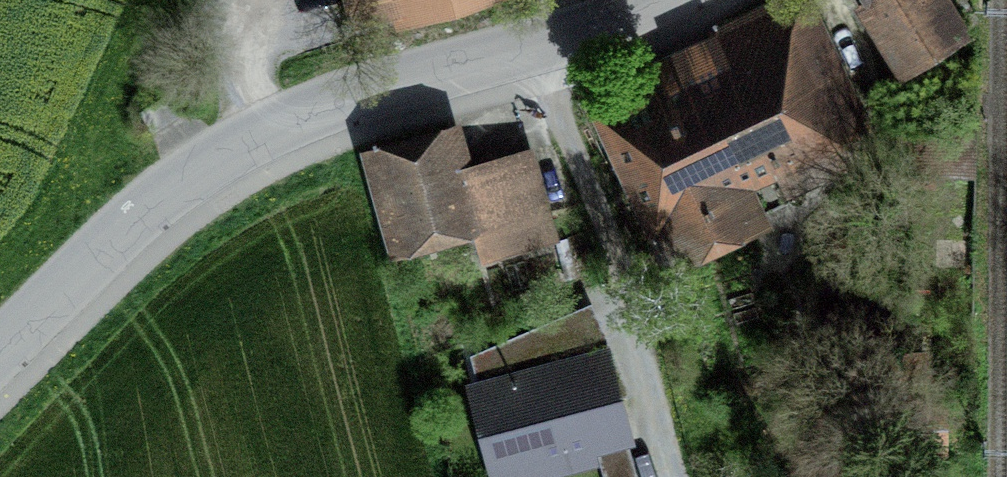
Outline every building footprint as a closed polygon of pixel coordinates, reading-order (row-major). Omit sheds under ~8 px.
[(197,11),(258,39),(276,0),(202,0),(197,11)] [(675,249),(792,196),(776,159),(842,129),(820,81),(840,72),(808,0),(784,0),(712,32),(723,57),(611,108),(675,249)] [(907,64),(959,33),(939,0),(869,0),(907,64)] [(463,130),(366,155),(392,257),(475,236),(482,263),(547,247),(524,156),(472,169),(463,130)] [(542,340),(471,357),(497,466),(618,437),(599,359),(550,371),(542,340)] [(595,467),(597,476),(633,476),(630,461),(595,467)]
